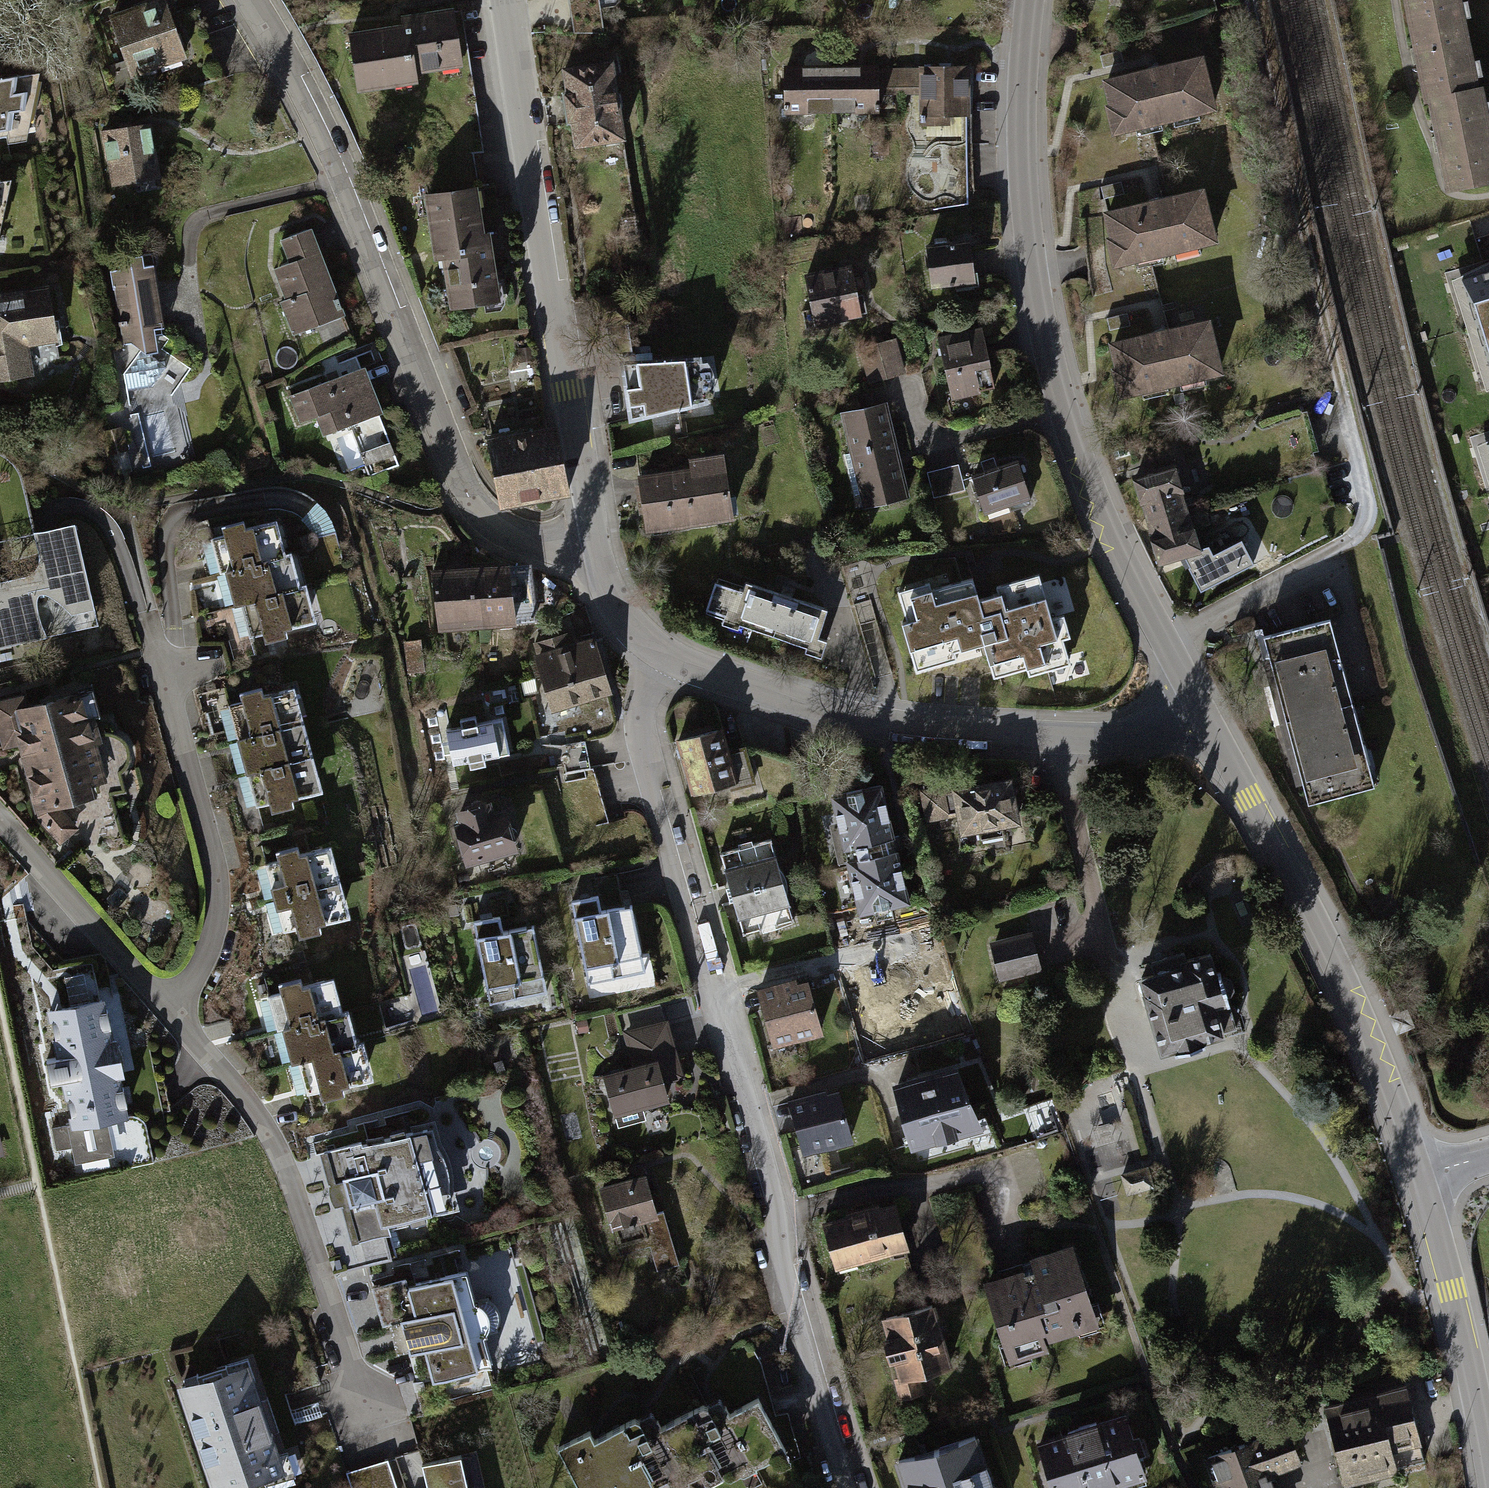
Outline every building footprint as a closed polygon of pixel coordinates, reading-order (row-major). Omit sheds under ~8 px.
[(109,16),(127,76),(184,59),(166,0),(160,0),(109,16)] [(616,0),(570,0),(572,30),(608,28),(607,14),(617,13),(616,0)] [(1422,96),(1433,94),(1448,192),(1488,186),(1488,83),(1477,85),(1464,0),(1407,0),(1422,96)] [(399,24),(347,27),(351,89),(413,85),(412,67),(454,64),(450,3),(398,6),(399,24)] [(1201,54),(1100,79),(1113,132),(1214,107),(1201,54)] [(613,57),(563,61),(569,139),(619,135),(613,57)] [(0,64),(0,140),(43,134),(32,59),(0,64)] [(876,61),(787,63),(788,110),(877,108),(876,61)] [(968,64),(918,67),(922,124),(971,121),(968,64)] [(150,124),(101,133),(111,190),(160,181),(150,124)] [(0,173),(0,246),(13,245),(6,173),(0,173)] [(480,186),(423,189),(427,255),(444,254),(446,301),(503,298),(499,231),(482,232),(480,186)] [(1204,186),(1106,203),(1115,256),(1213,238),(1204,186)] [(312,225),(279,237),(290,267),(271,273),(291,329),(343,310),(312,225)] [(969,236),(926,241),(931,287),(974,283),(969,236)] [(154,251),(111,258),(125,351),(168,345),(154,251)] [(1449,283),(1484,394),(1488,392),(1488,264),(1449,283)] [(855,266),(806,271),(812,323),(861,317),(855,266)] [(0,291),(0,375),(32,370),(28,344),(61,339),(53,284),(0,291)] [(1210,314),(1098,340),(1111,396),(1223,370),(1210,314)] [(982,331),(938,337),(947,397),(991,390),(982,331)] [(894,343),(864,346),(868,378),(898,375),(894,343)] [(686,355),(640,359),(645,413),(690,409),(686,355)] [(385,411),(368,361),(309,382),(327,432),(385,411)] [(884,401),(842,409),(862,502),(903,494),(884,401)] [(555,428),(486,438),(496,504),(565,494),(555,428)] [(1474,449),(1488,494),(1488,443),(1474,449)] [(689,465),(637,472),(644,530),(732,519),(723,447),(687,452),(689,465)] [(1171,459),(1133,471),(1159,557),(1198,545),(1171,459)] [(1019,461),(968,477),(982,520),(1033,503),(1019,461)] [(963,465),(929,469),(933,497),(967,493),(963,465)] [(264,513),(222,525),(234,568),(219,573),(228,605),(243,601),(253,639),(316,622),(303,576),(296,578),(287,547),(275,550),(264,513)] [(0,538),(0,649),(94,628),(70,522),(0,538)] [(1244,526),(1186,551),(1203,590),(1261,566),(1244,526)] [(507,564),(433,570),(438,626),(512,619),(507,564)] [(995,590),(977,595),(989,637),(981,639),(992,675),(1025,665),(1027,671),(1067,659),(1060,635),(1067,633),(1061,611),(1050,614),(1037,570),(993,583),(995,590)] [(928,580),(897,589),(905,617),(899,619),(913,668),(953,656),(951,648),(981,639),(989,637),(977,595),(971,574),(930,586),(928,580)] [(823,610),(740,581),(725,623),(819,655),(825,638),(815,634),(823,610)] [(874,601),(857,606),(877,682),(893,677),(874,601)] [(1328,618),(1267,634),(1311,799),(1372,783),(1328,618)] [(592,633),(534,650),(550,706),(609,689),(592,633)] [(291,678),(241,693),(253,732),(235,738),(244,771),(256,767),(269,810),(325,793),(291,678)] [(0,696),(0,742),(1,746),(15,743),(33,813),(59,840),(76,827),(59,801),(109,793),(86,683),(26,700),(22,690),(0,696)] [(492,717),(447,727),(455,760),(500,750),(492,717)] [(733,719),(684,734),(702,791),(751,776),(733,719)] [(1008,777),(950,787),(960,841),(1017,830),(1008,777)] [(582,806),(586,829),(608,824),(600,778),(568,784),(573,808),(582,806)] [(884,783),(827,795),(852,913),(908,902),(884,783)] [(502,794),(452,809),(468,860),(518,845),(502,794)] [(326,841),(273,855),(294,933),(348,919),(326,841)] [(771,842),(726,853),(746,935),(791,924),(771,842)] [(627,892),(572,900),(585,984),(640,976),(627,892)] [(530,916),(473,925),(485,1006),(542,998),(530,916)] [(1032,934),(989,943),(996,975),(1039,965),(1032,934)] [(1206,951),(1139,969),(1160,1046),(1226,1028),(1206,951)] [(332,975),(270,990),(286,1061),(307,1057),(315,1093),(375,1079),(366,1038),(347,1042),(332,975)] [(809,976),(760,987),(771,1042),(821,1031),(809,976)] [(113,994),(43,1006),(70,1165),(140,1153),(113,994)] [(631,1060),(599,1069),(612,1115),(668,1099),(655,1054),(673,1050),(664,1020),(623,1032),(631,1060)] [(962,1063),(889,1083),(908,1151),(981,1131),(962,1063)] [(836,1087),(788,1098),(801,1150),(848,1138),(836,1087)] [(431,1121),(323,1151),(348,1238),(456,1208),(431,1121)] [(639,1175),(598,1186),(610,1228),(639,1220),(648,1252),(671,1246),(662,1215),(651,1218),(639,1175)] [(895,1201),(821,1220),(834,1269),(908,1249),(895,1201)] [(517,1248),(351,1291),(363,1336),(401,1327),(415,1383),(543,1350),(517,1248)] [(1075,1248),(981,1277),(1007,1362),(1050,1348),(1047,1338),(1098,1322),(1075,1248)] [(931,1303),(881,1316),(898,1379),(948,1366),(931,1303)] [(176,1382),(211,1487),(229,1487),(281,1471),(243,1359),(176,1382)] [(1405,1382),(1326,1404),(1348,1483),(1402,1468),(1398,1454),(1423,1447),(1405,1382)] [(555,1450),(574,1487),(643,1487),(677,1471),(686,1487),(706,1487),(782,1450),(757,1399),(720,1417),(711,1399),(652,1428),(641,1408),(555,1450)] [(1035,1437),(1050,1487),(1098,1487),(1141,1475),(1122,1411),(1035,1437)] [(1208,1451),(1220,1487),(1274,1487),(1269,1471),(1300,1461),(1287,1424),(1208,1451)] [(895,1457),(904,1487),(993,1487),(977,1434),(895,1457)] [(427,1461),(432,1487),(474,1487),(468,1454),(427,1461)] [(348,1473),(353,1487),(395,1487),(386,1461),(348,1473)]
